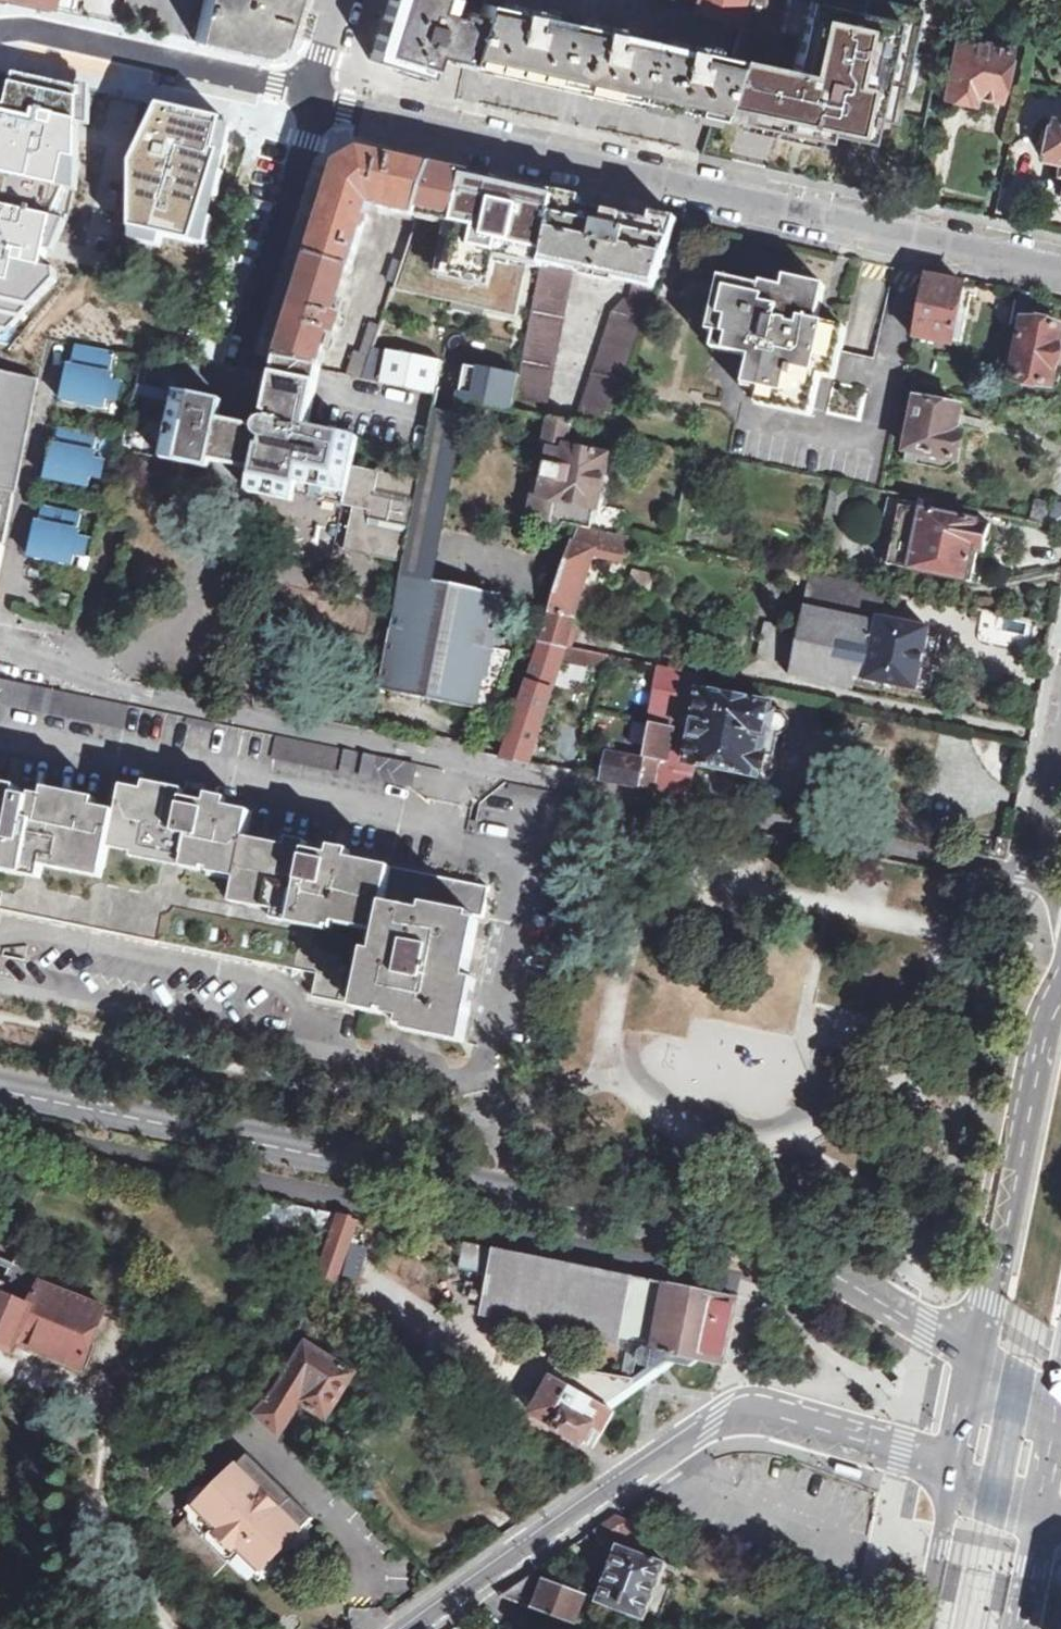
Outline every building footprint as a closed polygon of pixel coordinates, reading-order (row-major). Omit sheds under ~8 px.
[(195,41),(254,54),(279,40),(292,0),(204,0),(195,41)] [(370,60),(426,78),(434,56),(465,62),(479,19),(462,14),(460,18),(449,13),(453,0),(388,0),(370,60)] [(696,11),(732,24),(740,4),(742,3),(743,0),(699,0),(696,11)] [(714,118),(740,123),(741,115),(778,123),(776,131),(822,140),(824,132),(867,141),(875,101),(898,106),(920,0),(750,0),(732,57),(733,57),(714,118)] [(479,19),(465,62),(511,72),(572,86),(584,89),(678,110),(714,118),(733,57),(732,57),(586,26),(484,4),(479,19)] [(956,39),(943,98),(971,104),(973,95),(996,99),(1007,50),(956,39)] [(5,73),(3,98),(0,98),(0,339),(6,342),(58,279),(80,194),(88,90),(5,73)] [(221,112),(144,95),(117,222),(194,238),(221,112)] [(741,115),(740,123),(776,131),(778,123),(741,115)] [(1040,157),(1058,160),(1055,175),(1060,176),(1060,123),(1047,120),(1040,157)] [(309,255),(352,268),(371,206),(380,208),(379,212),(415,221),(433,166),(361,150),(338,164),(309,255)] [(435,406),(458,411),(461,398),(515,410),(556,202),(558,193),(433,165),(433,166),(415,221),(401,263),(395,281),(380,326),(364,378),(438,393),(435,406)] [(515,410),(546,416),(576,270),(623,280),(635,283),(630,303),(625,301),(614,310),(576,422),(601,427),(608,433),(679,219),(654,214),(652,223),(638,220),(580,208),(582,199),(558,193),(556,202),(515,410)] [(276,359),(321,369),(332,333),(337,335),(339,328),(345,330),(348,320),(338,318),(352,268),(309,255),(278,356),(276,359)] [(395,281),(401,263),(394,261),(388,279),(395,281)] [(926,276),(913,337),(951,345),(964,284),(926,276)] [(723,278),(709,332),(717,334),(714,349),(752,358),(744,389),(761,392),(759,398),(812,411),(821,377),(827,377),(833,351),(839,328),(818,323),(826,287),(787,277),(785,288),(763,284),(763,287),(723,278)] [(1020,291),(1014,319),(1024,321),(1024,320),(1030,321),(1036,294),(1020,291)] [(1014,379),(1052,387),(1060,339),(1060,327),(1030,321),(1024,320),(1024,321),(1014,379)] [(364,378),(380,326),(371,323),(363,352),(356,349),(348,374),(364,378)] [(105,350),(76,344),(72,365),(101,370),(105,350)] [(114,352),(105,350),(101,370),(72,365),(69,365),(62,401),(79,405),(80,399),(87,401),(86,406),(103,410),(106,398),(117,401),(120,382),(111,380),(112,372),(110,372),(114,352)] [(276,359),(266,413),(270,414),(268,420),(267,419),(265,419),(263,420),(261,421),(259,423),(258,424),(257,428),(219,420),(222,401),(177,391),(162,458),(209,468),(253,477),(250,491),(292,500),(293,494),(354,507),(346,549),(400,561),(417,480),(353,466),(359,437),(309,427),(321,369),(276,359)] [(40,379),(0,370),(0,488),(17,492),(40,379)] [(379,689),(474,709),(492,712),(533,591),(530,517),(552,418),(546,416),(515,410),(461,398),(458,411),(435,406),(404,562),(379,689)] [(919,400),(906,462),(945,470),(951,461),(962,408),(919,400)] [(575,526),(580,527),(590,529),(594,509),(597,509),(607,456),(589,452),(589,448),(568,443),(573,421),(552,418),(530,517),(575,526)] [(88,435),(59,429),(56,443),(85,449),(88,435)] [(88,435),(85,449),(56,443),(54,443),(46,479),(64,483),(65,478),(71,480),(70,484),(87,488),(90,478),(100,480),(104,461),(94,458),(96,451),(94,451),(97,437),(88,435)] [(17,492),(0,488),(0,573),(17,492)] [(916,506),(889,500),(883,527),(888,529),(881,564),(969,583),(976,552),(985,554),(991,522),(916,506)] [(1033,524),(1049,527),(1055,503),(1038,500),(1033,524)] [(1055,503),(1049,527),(1060,530),(1060,504),(1055,503)] [(72,513),(44,508),(40,522),(70,528),(72,513)] [(72,513),(70,528),(40,522),(38,521),(31,556),(48,561),(49,556),(55,557),(54,562),(73,566),(76,555),(84,556),(87,540),(79,538),(80,531),(78,529),(81,515),(72,513)] [(574,543),(596,548),(623,555),(628,537),(590,529),(580,527),(574,543)] [(542,643),(565,648),(571,628),(596,548),(574,543),(542,643)] [(791,677),(852,690),(855,678),(919,691),(930,631),(882,621),(888,592),(812,575),(801,630),(793,665),(791,677)] [(1050,649),(1055,626),(966,608),(961,628),(994,636),(994,637),(1050,649)] [(793,665),(801,630),(767,624),(760,658),(793,665)] [(565,648),(571,649),(578,629),(571,628),(565,648)] [(502,758),(529,763),(565,648),(542,643),(502,758)] [(573,663),(600,668),(602,654),(576,649),(573,663)] [(606,780),(641,786),(669,792),(676,760),(758,776),(765,742),(780,744),(786,740),(790,723),(785,715),(771,712),(772,706),(701,691),(704,676),(661,668),(643,759),(611,753),(606,780)] [(125,726),(129,704),(0,678),(0,701),(125,726)] [(474,709),(471,726),(486,729),(492,712),(474,709)] [(478,750),(483,736),(476,733),(473,740),(470,745),(478,750)] [(277,735),(272,757),(408,785),(413,763),(395,759),(277,735)] [(119,813),(38,796),(37,802),(0,794),(0,891),(4,892),(1,909),(140,938),(318,973),(313,996),(365,1007),(365,1003),(405,1011),(403,1022),(459,1033),(470,979),(461,977),(473,915),(483,917),(489,887),(376,864),(245,838),(251,811),(218,804),(175,796),(126,786),(119,813)] [(270,1199),(266,1220),(318,1231),(319,1224),(328,1226),(337,1227),(320,1278),(338,1282),(339,1281),(359,1220),(353,1219),(353,1216),(270,1199)] [(311,1276),(320,1278),(337,1227),(328,1226),(311,1276)] [(830,1244),(834,1237),(814,1227),(812,1230),(810,1234),(830,1244)] [(465,1241),(460,1268),(491,1275),(484,1314),(511,1319),(618,1341),(623,1342),(634,1345),(661,1351),(666,1353),(703,1360),(722,1364),(736,1298),(703,1290),(703,1289),(659,1281),(640,1277),(497,1249),(465,1241)] [(10,1341),(17,1343),(18,1339),(82,1365),(104,1310),(41,1284),(44,1276),(12,1262),(2,1284),(0,1284),(0,1337),(10,1341)] [(6,1348),(10,1341),(0,1337),(0,1346),(6,1348)] [(623,1342),(616,1354),(627,1357),(634,1345),(623,1342)] [(280,1438),(302,1402),(328,1418),(356,1374),(307,1343),(279,1385),(255,1415),(257,1416),(280,1438)] [(703,1360),(666,1353),(661,1351),(654,1362),(668,1366),(677,1367),(692,1368),(703,1360)] [(616,1354),(606,1372),(595,1400),(602,1404),(627,1357),(616,1354)] [(654,1362),(648,1370),(656,1382),(677,1367),(668,1366),(654,1362)] [(606,1372),(559,1365),(532,1412),(556,1426),(555,1427),(583,1444),(593,1426),(604,1432),(616,1412),(602,1404),(595,1400),(606,1372)] [(602,1404),(616,1412),(656,1382),(648,1370),(602,1404)] [(207,1582),(237,1552),(259,1573),(314,1518),(248,1453),(169,1535),(207,1582)] [(618,1516),(595,1530),(606,1546),(619,1537),(651,1550),(658,1532),(618,1516)] [(618,1545),(597,1602),(646,1620),(667,1563),(618,1545)] [(534,1573),(501,1597),(521,1604),(522,1602),(524,1596),(534,1573)] [(537,1602),(534,1609),(575,1624),(585,1597),(544,1581),(537,1602)] [(524,1596),(522,1602),(521,1604),(532,1609),(534,1609),(537,1602),(524,1596)]
